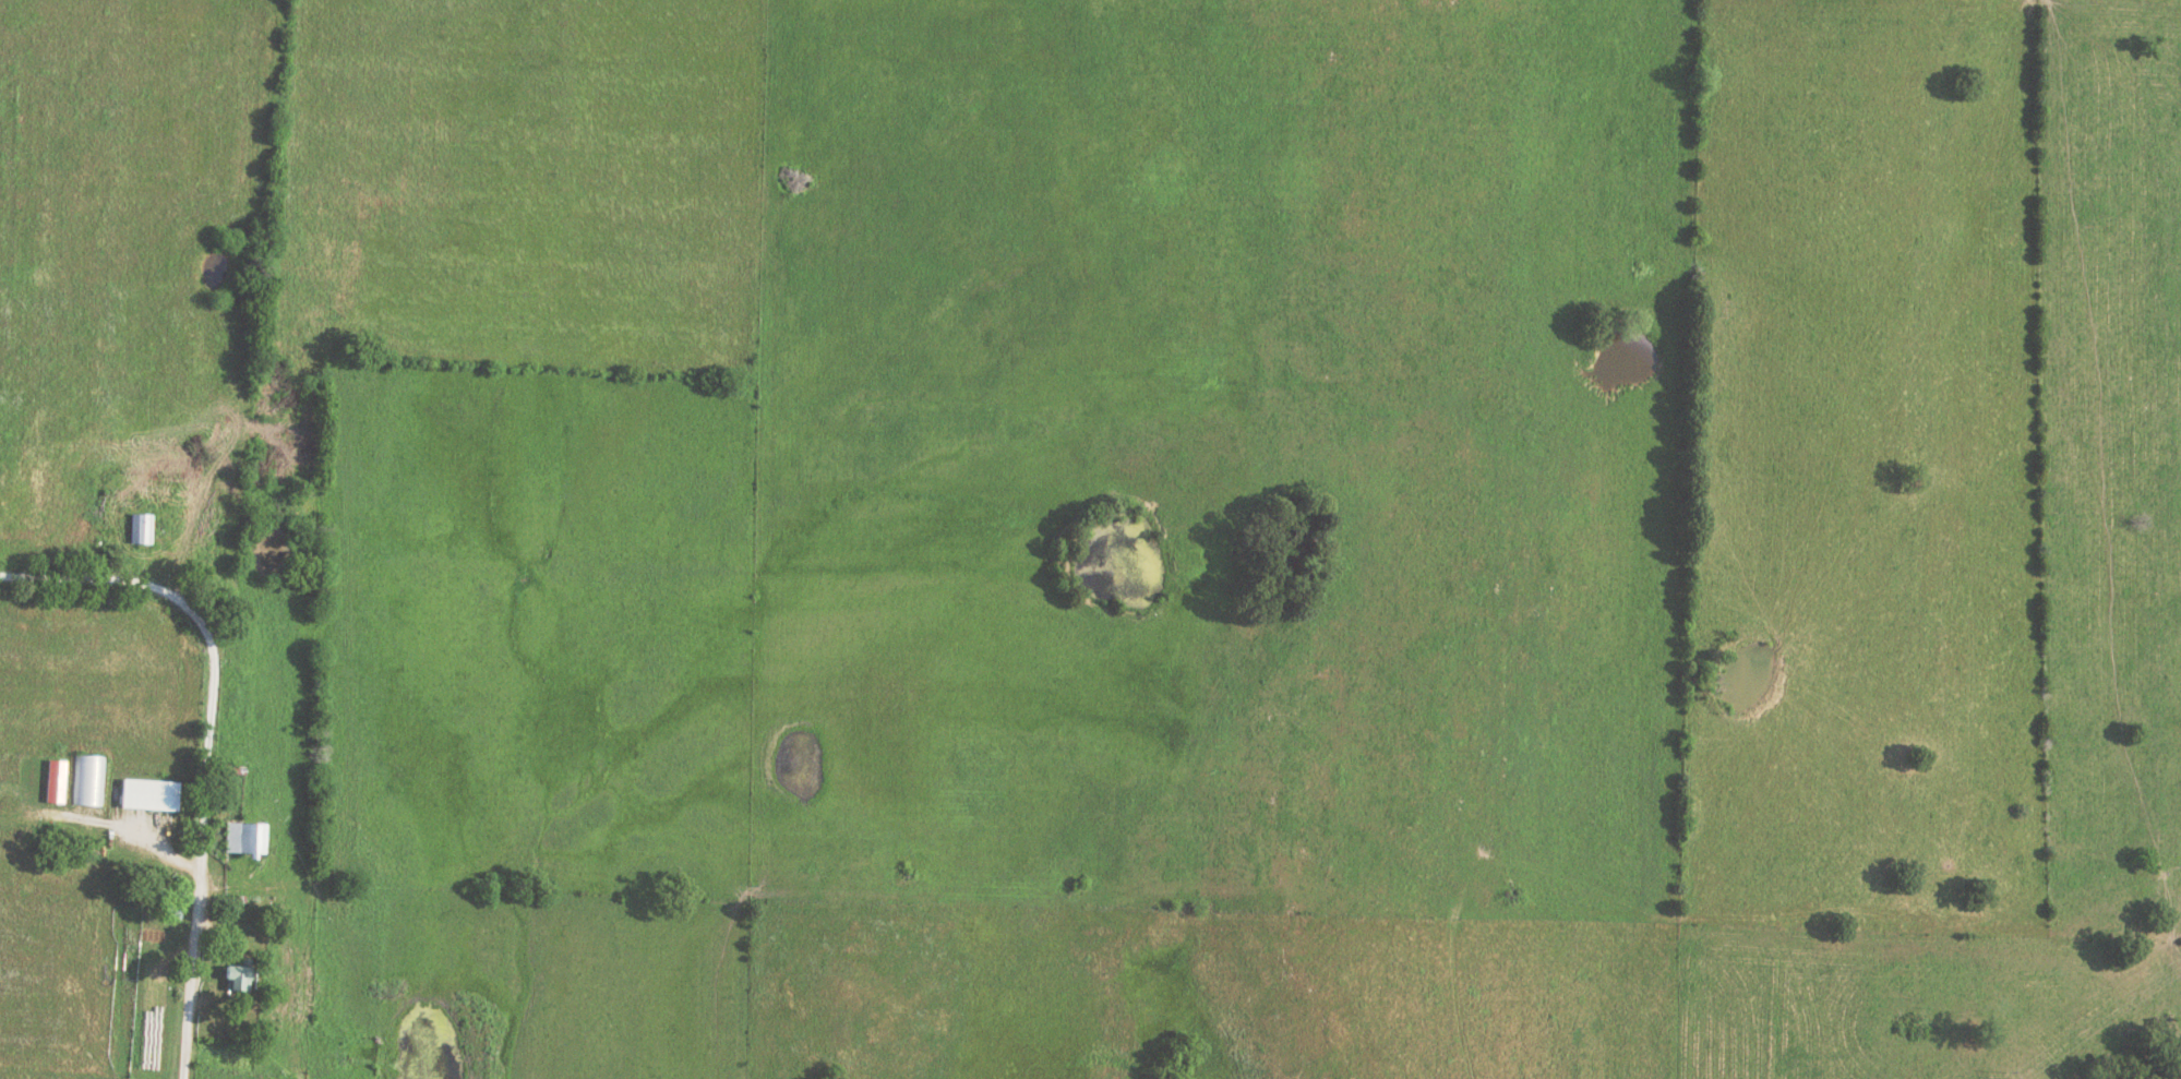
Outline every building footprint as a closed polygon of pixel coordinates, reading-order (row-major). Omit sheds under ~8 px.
[(129,543),(149,543),(149,513),(129,513),(129,543)] [(177,781),(121,779),(120,808),(176,811),(177,781)] [(263,823),(224,823),(224,854),(263,854),(263,823)] [(247,966),(224,966),(224,991),(247,991),(247,966)]
